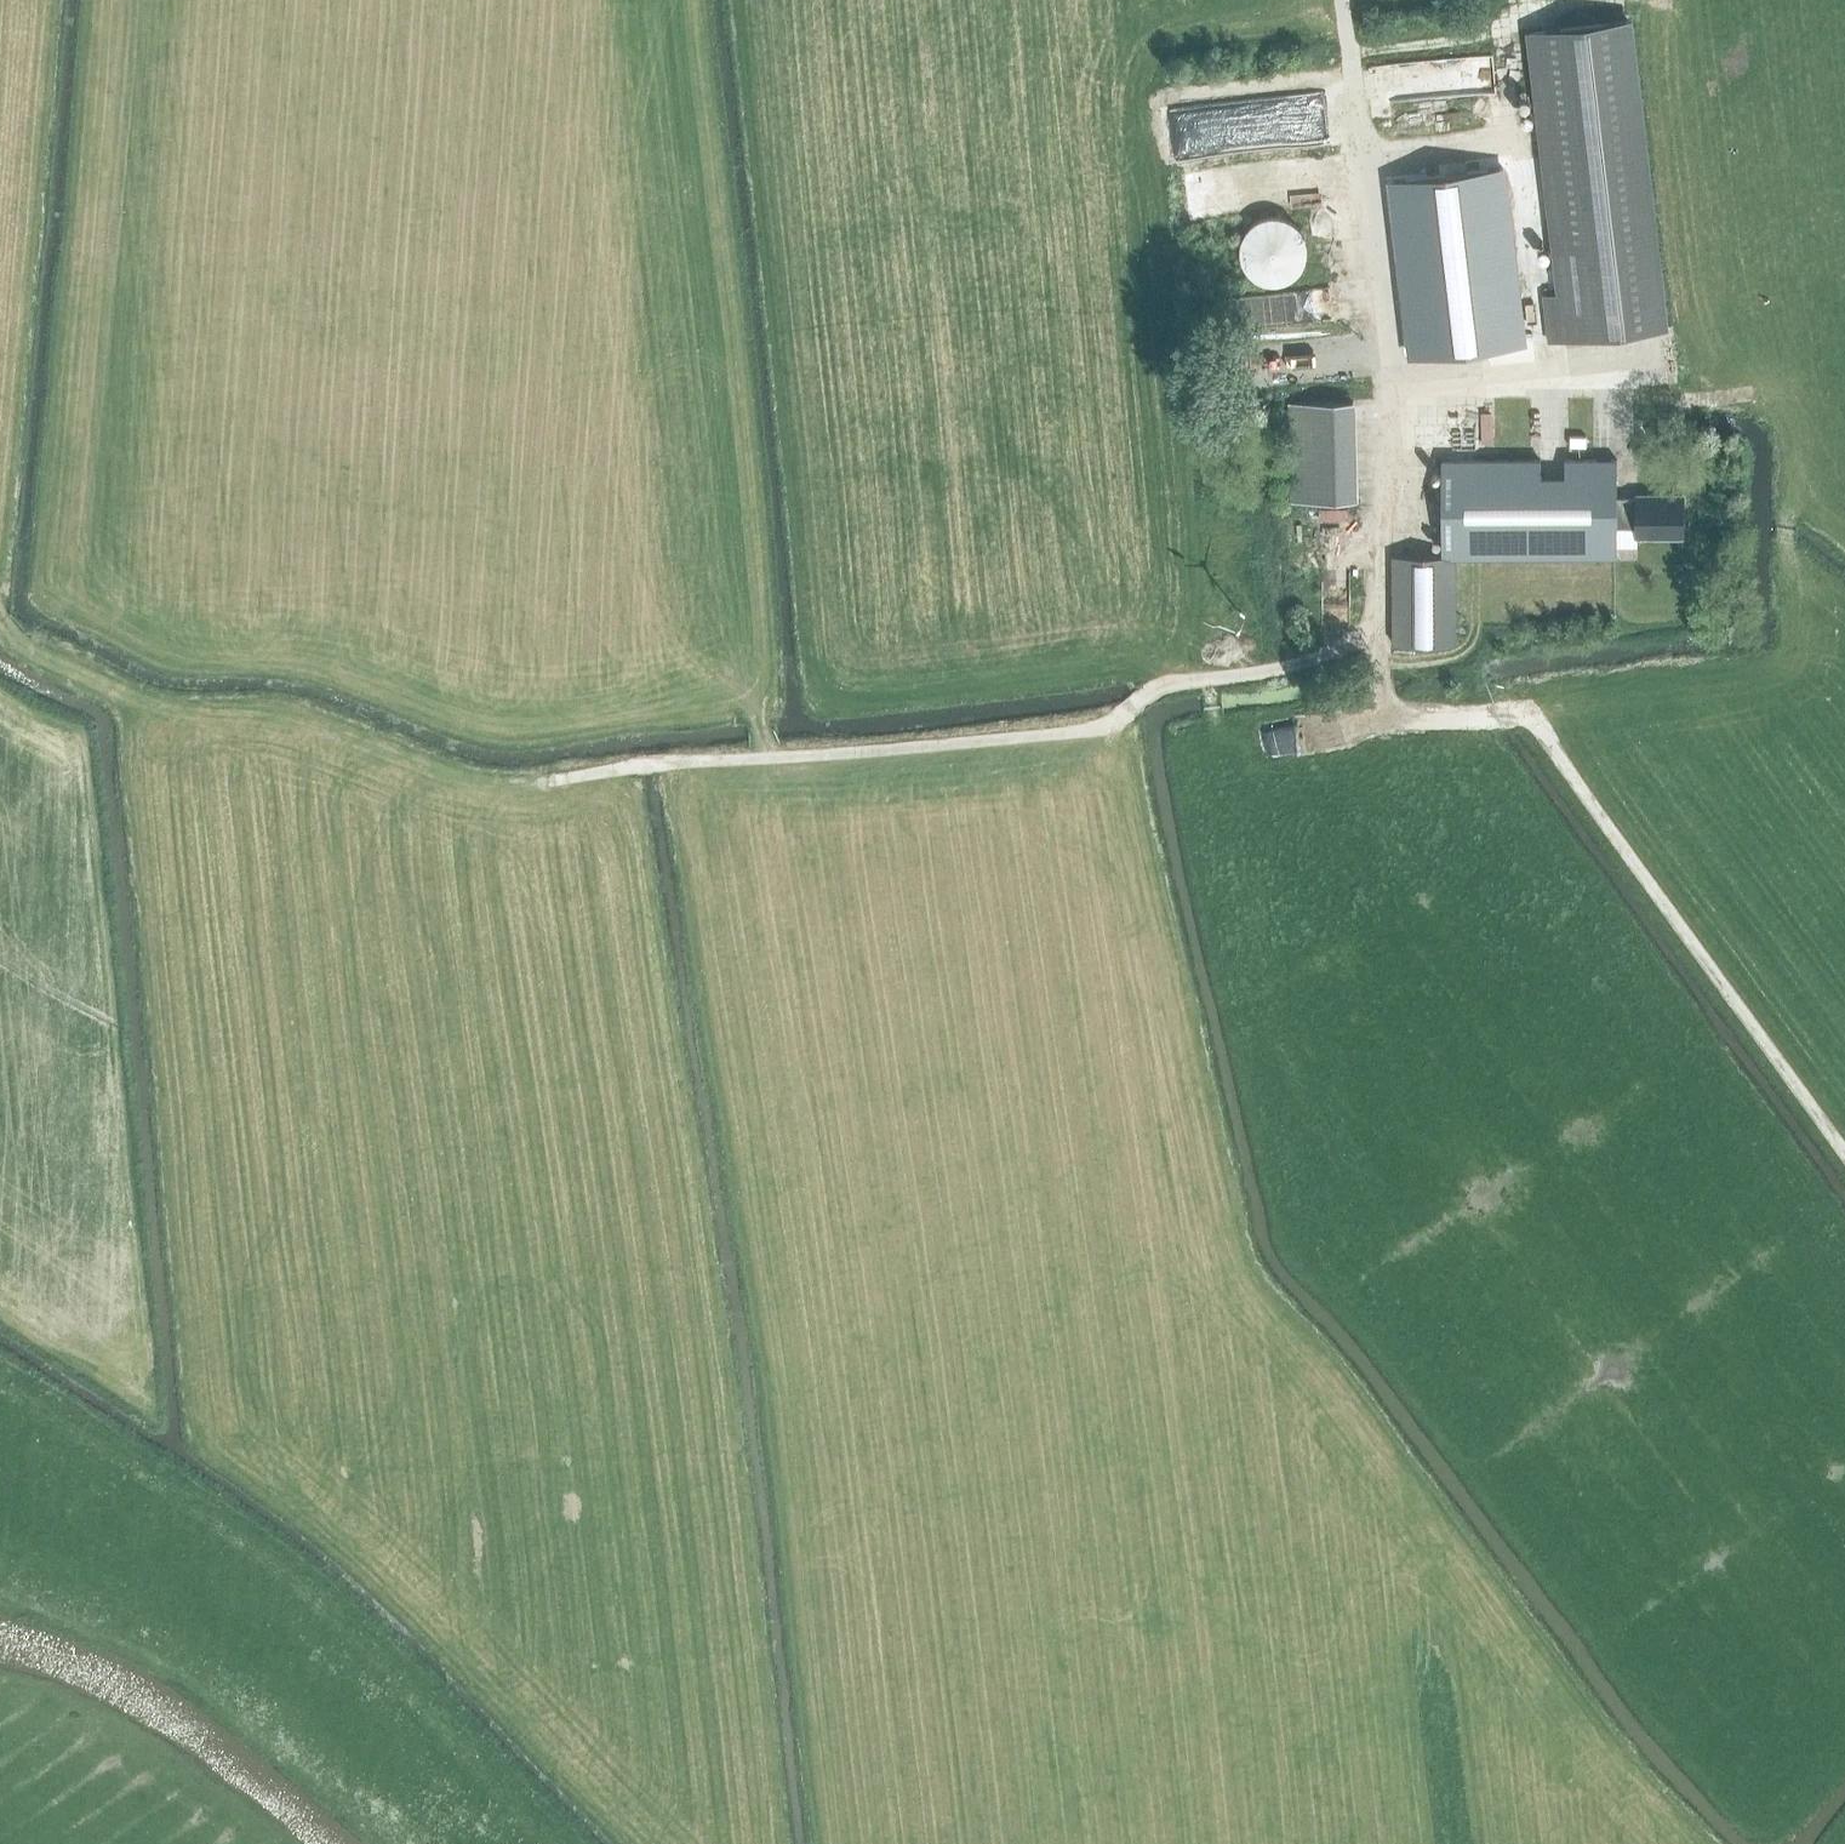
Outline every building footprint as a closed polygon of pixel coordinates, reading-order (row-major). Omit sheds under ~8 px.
[(1668,327),(1631,18),(1527,31),(1558,292),(1543,294),(1548,342),(1668,327)] [(1185,116),(1188,158),(1212,156),(1209,115),(1185,116)] [(1511,167),(1384,183),(1405,358),(1532,343),(1511,167)] [(1237,173),(1197,175),(1200,213),(1239,210),(1237,173)] [(1249,216),(1248,276),(1306,277),(1307,217),(1249,216)] [(1328,319),(1327,291),(1270,291),(1270,319),(1328,319)] [(1361,395),(1293,397),(1295,497),(1364,495),(1361,395)] [(1540,456),(1441,456),(1441,553),(1432,555),(1392,558),(1392,645),(1455,645),(1455,558),(1455,553),(1615,553),(1615,526),(1635,526),(1635,538),(1683,538),(1683,499),(1635,499),(1615,499),(1615,456),(1564,456),(1564,473),(1540,473),(1540,456)]
